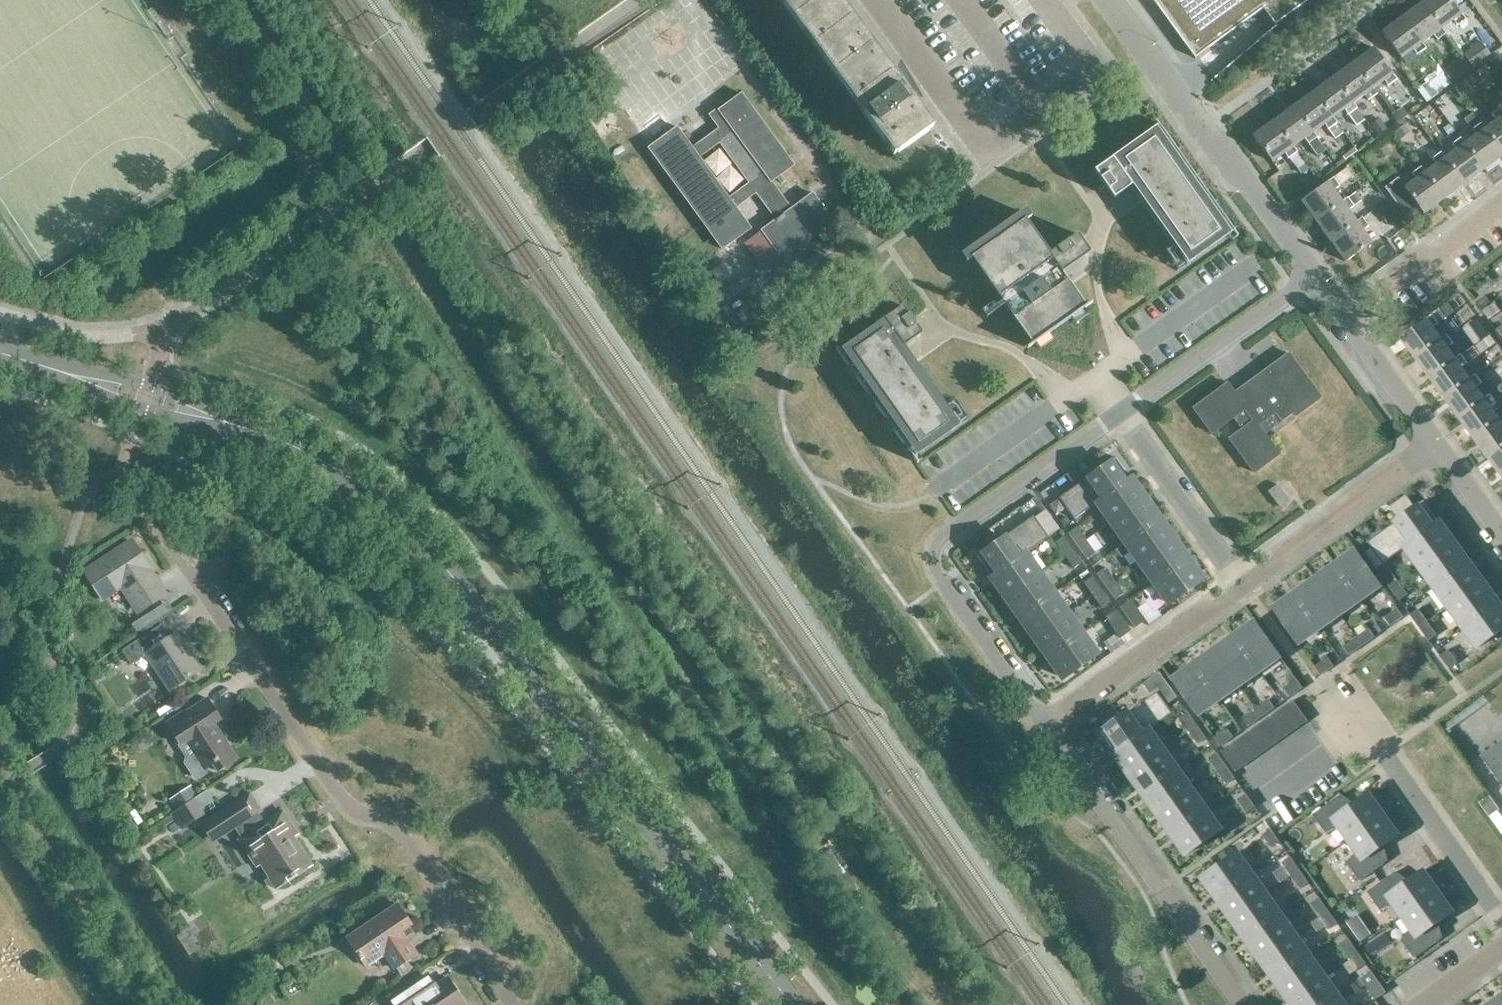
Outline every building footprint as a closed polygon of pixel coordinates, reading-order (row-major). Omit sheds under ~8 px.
[(805,28),(896,153),(927,130),(910,106),(919,100),(902,77),(894,83),(834,0),(785,0),(805,28)] [(1308,0),(1153,0),(1195,58),(1262,8),(1274,24),(1308,0)] [(1441,28),(1452,19),(1456,25),(1464,19),(1461,13),(1451,0),(1423,0),(1421,2),(1441,28)] [(1421,42),(1432,34),(1436,39),(1445,33),(1441,28),(1421,2),(1401,16),(1421,42)] [(1401,16),(1381,31),(1400,57),(1412,48),(1416,54),(1425,48),(1421,42),(1401,16)] [(736,24),(727,30),(738,44),(747,38),(736,24)] [(1352,62),(1372,88),(1383,79),(1387,85),(1395,79),(1392,73),(1373,47),(1352,62)] [(1352,102),(1363,94),(1367,99),(1376,93),(1372,88),(1352,62),(1332,76),(1352,102)] [(1312,91),(1331,116),(1332,117),(1343,108),(1356,126),(1364,119),(1352,102),(1332,76),(1312,91)] [(1428,80),(1417,88),(1426,101),(1437,93),(1428,80)] [(1292,105),(1311,131),(1312,132),(1312,131),(1323,123),(1334,138),(1343,132),(1332,117),(1331,116),(1312,91),(1292,105)] [(718,110),(710,116),(718,128),(692,147),(677,126),(648,147),(721,249),(751,228),(736,207),(756,193),(775,220),(761,231),(782,260),(833,223),(812,194),(791,209),(771,182),(794,165),(741,92),(718,110)] [(1272,120),(1292,146),(1303,138),(1316,155),(1325,149),(1312,131),(1312,132),(1311,131),(1292,105),(1272,120)] [(1501,153),(1501,112),(1500,108),(1491,115),(1495,120),(1484,128),(1501,153)] [(1308,168),(1292,146),(1272,120),(1252,135),(1271,160),(1284,152),(1287,157),(1289,156),(1301,173),(1308,168)] [(1483,169),(1501,155),(1501,153),(1484,128),(1480,123),(1471,129),(1475,134),(1464,143),(1483,169)] [(1450,124),(1443,128),(1448,135),(1454,130),(1450,124)] [(1233,231),(1213,203),(1158,125),(1118,153),(1186,248),(1178,254),(1186,265),(1233,231)] [(1444,157),(1463,184),(1483,169),(1464,143),(1460,137),(1451,144),(1455,149),(1444,157)] [(1424,172),(1443,198),(1463,184),(1444,157),(1440,152),(1432,158),(1435,163),(1424,172)] [(1131,185),(1112,157),(1093,171),(1112,199),(1131,185)] [(1419,208),(1423,213),(1443,198),(1424,172),(1420,166),(1412,173),(1416,178),(1404,186),(1398,177),(1384,187),(1406,217),(1419,208)] [(1347,167),(1332,177),(1338,186),(1353,175),(1347,167)] [(1300,200),(1315,221),(1342,201),(1341,201),(1333,190),(1338,186),(1332,177),(1327,181),(1300,200)] [(1355,192),(1347,198),(1353,206),(1361,200),(1355,192)] [(1315,221),(1330,241),(1356,221),(1348,210),(1353,206),(1347,198),(1347,197),(1341,201),(1342,201),(1315,221)] [(1385,202),(1376,209),(1382,217),(1391,211),(1385,202)] [(1356,221),(1330,241),(1345,261),(1371,242),(1362,230),(1367,226),(1361,217),(1356,221)] [(1088,253),(1079,241),(1075,235),(1049,253),(1025,219),(970,257),(1032,345),(1087,306),(1062,272),(1088,253)] [(877,323),(837,351),(848,366),(856,378),(866,392),(874,404),(885,419),(893,430),(903,445),(912,457),(913,458),(960,424),(959,423),(952,413),(945,419),(895,349),(920,332),(902,306),(877,323)] [(1427,319),(1401,338),(1416,359),(1442,340),(1442,339),(1434,328),(1439,324),(1446,318),(1440,310),(1433,316),(1428,320),(1427,319)] [(1477,319),(1466,327),(1478,343),(1489,335),(1477,319)] [(1442,340),(1416,359),(1430,379),(1457,360),(1456,359),(1448,348),(1453,344),(1447,335),(1442,339),(1442,340)] [(1320,397),(1288,353),(1263,371),(1265,374),(1236,395),(1227,383),(1193,408),(1211,432),(1233,417),(1241,428),(1229,437),(1255,472),(1279,454),(1265,434),(1293,413),(1294,416),(1320,397)] [(1457,360),(1430,379),(1445,399),(1471,380),(1471,379),(1463,368),(1468,364),(1462,355),(1456,359),(1457,360)] [(1471,380),(1445,399),(1459,419),(1486,399),(1485,399),(1477,388),(1483,384),(1476,375),(1471,379),(1471,380)] [(1486,399),(1459,419),(1474,439),(1500,419),(1492,408),(1497,404),(1491,395),(1485,399),(1486,399)] [(1474,439),(1488,459),(1501,449),(1501,418),(1500,419),(1474,439)] [(1488,459),(1501,477),(1501,449),(1488,459)] [(1130,477),(1115,457),(1058,497),(1074,518),(1097,502),(1096,501),(1130,477)] [(1144,498),(1130,477),(1096,501),(1097,502),(1110,522),(1144,498)] [(1287,500),(1275,484),(1265,491),(1277,507),(1287,500)] [(1159,518),(1144,498),(1110,522),(1125,542),(1159,518)] [(1406,547),(1437,524),(1433,518),(1435,516),(1424,501),(1368,542),(1383,564),(1406,547)] [(1024,552),(1025,553),(1048,537),(1033,515),(977,555),(991,576),(1024,552)] [(1173,539),(1159,518),(1125,542),(1139,562),(1173,539)] [(1420,567),(1454,542),(1444,528),(1442,530),(1437,524),(1406,547),(1420,567)] [(1076,544),(1085,538),(1076,526),(1067,532),(1076,544)] [(1073,547),(1064,534),(1055,540),(1064,553),(1073,547)] [(1085,538),(1076,544),(1085,557),(1094,551),(1085,538)] [(1139,562),(1154,583),(1188,559),(1173,539),(1139,562)] [(140,610),(164,594),(146,567),(149,565),(133,541),(85,573),(101,596),(122,583),(140,610)] [(1464,556),(1454,542),(1420,567),(1435,587),(1466,564),(1462,558),(1464,556)] [(1064,553),(1074,566),(1082,560),(1073,547),(1064,553)] [(1343,564),(1337,568),(1360,600),(1381,585),(1357,551),(1342,562),(1343,564)] [(991,576),(1005,596),(1039,573),(1025,553),(1024,552),(991,576)] [(1202,579),(1188,559),(1154,583),(1168,603),(1202,579)] [(1471,570),(1466,564),(1435,587),(1449,607),(1483,582),(1473,568),(1471,570)] [(1113,579),(1104,566),(1096,572),(1105,585),(1113,579)] [(1330,570),(1316,580),(1340,614),(1360,600),(1337,568),(1331,572),(1330,570)] [(1399,581),(1390,569),(1382,575),(1391,587),(1399,581)] [(1005,596),(1020,616),(1053,593),(1039,573),(1005,596)] [(1093,593),(1101,587),(1092,575),(1084,581),(1093,593)] [(1105,585),(1114,598),(1123,592),(1113,579),(1105,585)] [(1340,614),(1316,580),(1301,590),(1303,592),(1297,597),(1319,628),(1340,614)] [(1399,581),(1391,587),(1400,600),(1408,594),(1399,581)] [(1483,582),(1449,607),(1464,627),(1496,604),(1491,598),(1493,596),(1483,582)] [(1101,587),(1093,593),(1102,606),(1111,600),(1101,587)] [(1020,616),(1034,637),(1068,613),(1053,593),(1020,616)] [(1319,628),(1297,597),(1291,601),(1289,599),(1274,609),(1298,643),(1319,628)] [(1145,620),(1130,599),(1119,607),(1134,627),(1145,620)] [(1496,604),(1464,627),(1479,648),(1501,631),(1501,608),(1500,610),(1496,604)] [(1390,626),(1404,616),(1398,608),(1384,618),(1390,626)] [(1116,609),(1105,617),(1116,632),(1120,638),(1131,630),(1116,609)] [(1420,627),(1428,621),(1419,609),(1411,615),(1420,627)] [(1048,657),(1082,634),(1068,613),(1034,637),(1048,657)] [(1420,627),(1429,640),(1438,634),(1428,621),(1420,627)] [(1280,656),(1256,622),(1241,633),(1243,635),(1237,639),(1259,671),(1280,656)] [(1356,637),(1362,646),(1375,637),(1369,628),(1356,637)] [(169,690),(201,669),(177,632),(157,645),(149,632),(122,649),(131,664),(146,654),(169,690)] [(1116,632),(1103,642),(1110,651),(1123,642),(1120,638),(1116,632)] [(1048,657),(1063,678),(1097,654),(1082,634),(1048,657)] [(1362,646),(1356,637),(1344,646),(1350,655),(1362,646)] [(1259,671),(1237,639),(1231,643),(1230,641),(1215,651),(1239,685),(1259,671)] [(1458,662),(1448,649),(1440,655),(1450,668),(1458,662)] [(1239,685),(1215,651),(1201,661),(1202,663),(1196,668),(1219,699),(1239,685)] [(1335,665),(1329,657),(1315,666),(1321,675),(1335,665)] [(1219,699),(1196,668),(1190,672),(1189,670),(1174,680),(1198,714),(1219,699)] [(1151,694),(1167,683),(1160,673),(1144,684),(1151,694)] [(1289,696),(1303,687),(1297,678),(1284,688),(1289,696)] [(1150,729),(1150,730),(1173,713),(1158,692),(1101,732),(1111,747),(1113,746),(1118,751),(1150,729)] [(207,773),(208,767),(213,764),(217,771),(237,758),(213,723),(221,718),(208,698),(186,712),(185,710),(166,723),(186,753),(184,763),(194,778),(199,779),(207,773)] [(1262,716),(1275,707),(1269,698),(1256,707),(1262,716)] [(1291,703),(1281,710),(1295,730),(1305,723),(1291,703)] [(1262,716),(1256,707),(1243,717),(1249,725),(1262,716)] [(1281,710),(1270,717),(1285,737),(1295,730),(1281,710)] [(1188,730),(1197,724),(1188,712),(1179,717),(1188,730)] [(1275,745),(1285,737),(1270,717),(1260,724),(1275,745)] [(1197,724),(1188,730),(1198,743),(1206,737),(1197,724)] [(1264,752),(1275,745),(1260,724),(1250,732),(1264,752)] [(1234,735),(1228,727),(1215,737),(1221,745),(1234,735)] [(1120,759),(1130,773),(1164,749),(1150,730),(1150,729),(1118,751),(1122,757),(1120,759)] [(1254,759),(1264,752),(1250,732),(1240,739),(1254,759)] [(1244,766),(1254,759),(1240,739),(1230,746),(1244,766)] [(1481,755),(1501,784),(1501,740),(1481,755)] [(1234,774),(1244,766),(1230,746),(1219,753),(1234,774)] [(1142,786),(1146,792),(1178,769),(1164,749),(1130,773),(1140,788),(1142,786)] [(1226,765),(1216,752),(1208,758),(1217,771),(1226,765)] [(1217,771),(1226,784),(1235,778),(1226,765),(1217,771)] [(1148,799),(1158,814),(1192,790),(1178,769),(1146,792),(1151,798),(1148,799)] [(173,811),(206,789),(197,795),(191,785),(172,797),(178,808),(173,811)] [(206,789),(173,811),(183,826),(203,813),(199,808),(213,799),(206,789)] [(1171,827),(1175,833),(1207,810),(1192,790),(1158,814),(1169,828),(1171,827)] [(287,881),(312,864),(289,829),(293,826),(282,810),(265,822),(258,811),(261,810),(249,792),(221,811),(232,828),(234,827),(241,837),(239,838),(247,851),(251,849),(270,877),(265,880),(284,894),(290,885),(287,881)] [(1237,798),(1246,812),(1255,806),(1245,792),(1237,798)] [(1349,839),(1383,815),(1368,794),(1347,809),(1338,797),(1313,815),(1326,834),(1340,827),(1349,839)] [(1188,855),(1222,831),(1207,810),(1175,833),(1179,838),(1177,840),(1188,855)] [(1398,836),(1383,815),(1349,839),(1358,852),(1347,863),(1360,882),(1385,864),(1376,851),(1398,836)] [(1272,847),(1280,842),(1270,828),(1262,834),(1272,847)] [(1237,853),(1203,877),(1214,892),(1216,890),(1220,896),(1252,874),(1237,853)] [(1291,875),(1300,869),(1290,856),(1282,862),(1291,875)] [(1300,869),(1291,875),(1300,888),(1309,882),(1300,869)] [(1404,916),(1438,892),(1423,871),(1401,887),(1393,874),(1367,892),(1381,911),(1395,904),(1404,916)] [(1252,874),(1220,896),(1224,902),(1222,904),(1232,918),(1266,894),(1252,874)] [(1453,913),(1438,892),(1404,916),(1413,929),(1401,940),(1414,959),(1440,941),(1431,928),(1453,913)] [(1245,931),(1249,937),(1281,914),(1266,894),(1232,918),(1242,932),(1245,931)] [(1320,916),(1328,910),(1319,897),(1311,903),(1320,916)] [(394,968),(416,953),(401,930),(411,924),(397,903),(347,937),(366,965),(384,953),(394,968)] [(1328,910),(1320,916),(1329,928),(1337,922),(1328,910)] [(1251,944),(1261,959),(1295,935),(1281,914),(1249,937),(1253,943),(1251,944)] [(1366,927),(1355,935),(1361,943),(1371,935),(1366,927)] [(1386,933),(1365,947),(1370,955),(1391,941),(1386,933)] [(1273,971),(1277,977),(1309,955),(1295,935),(1261,959),(1271,973),(1273,971)] [(1357,950),(1348,937),(1339,943),(1348,956),(1357,950)] [(1357,950),(1348,956),(1358,969),(1366,963),(1357,950)] [(1280,985),(1290,999),(1324,975),(1309,955),(1277,977),(1282,983),(1280,985)] [(1375,999),(1386,991),(1371,970),(1360,978),(1375,999)] [(1338,995),(1324,975),(1290,999),(1294,1004),(1324,1004),(1338,995)] [(465,1004),(446,977),(429,989),(421,976),(388,998),(392,1004),(464,1004),(465,1004)] [(1356,983),(1348,988),(1352,994),(1360,988),(1356,983)] [(1324,1004),(1345,1004),(1338,995),(1324,1004)]
